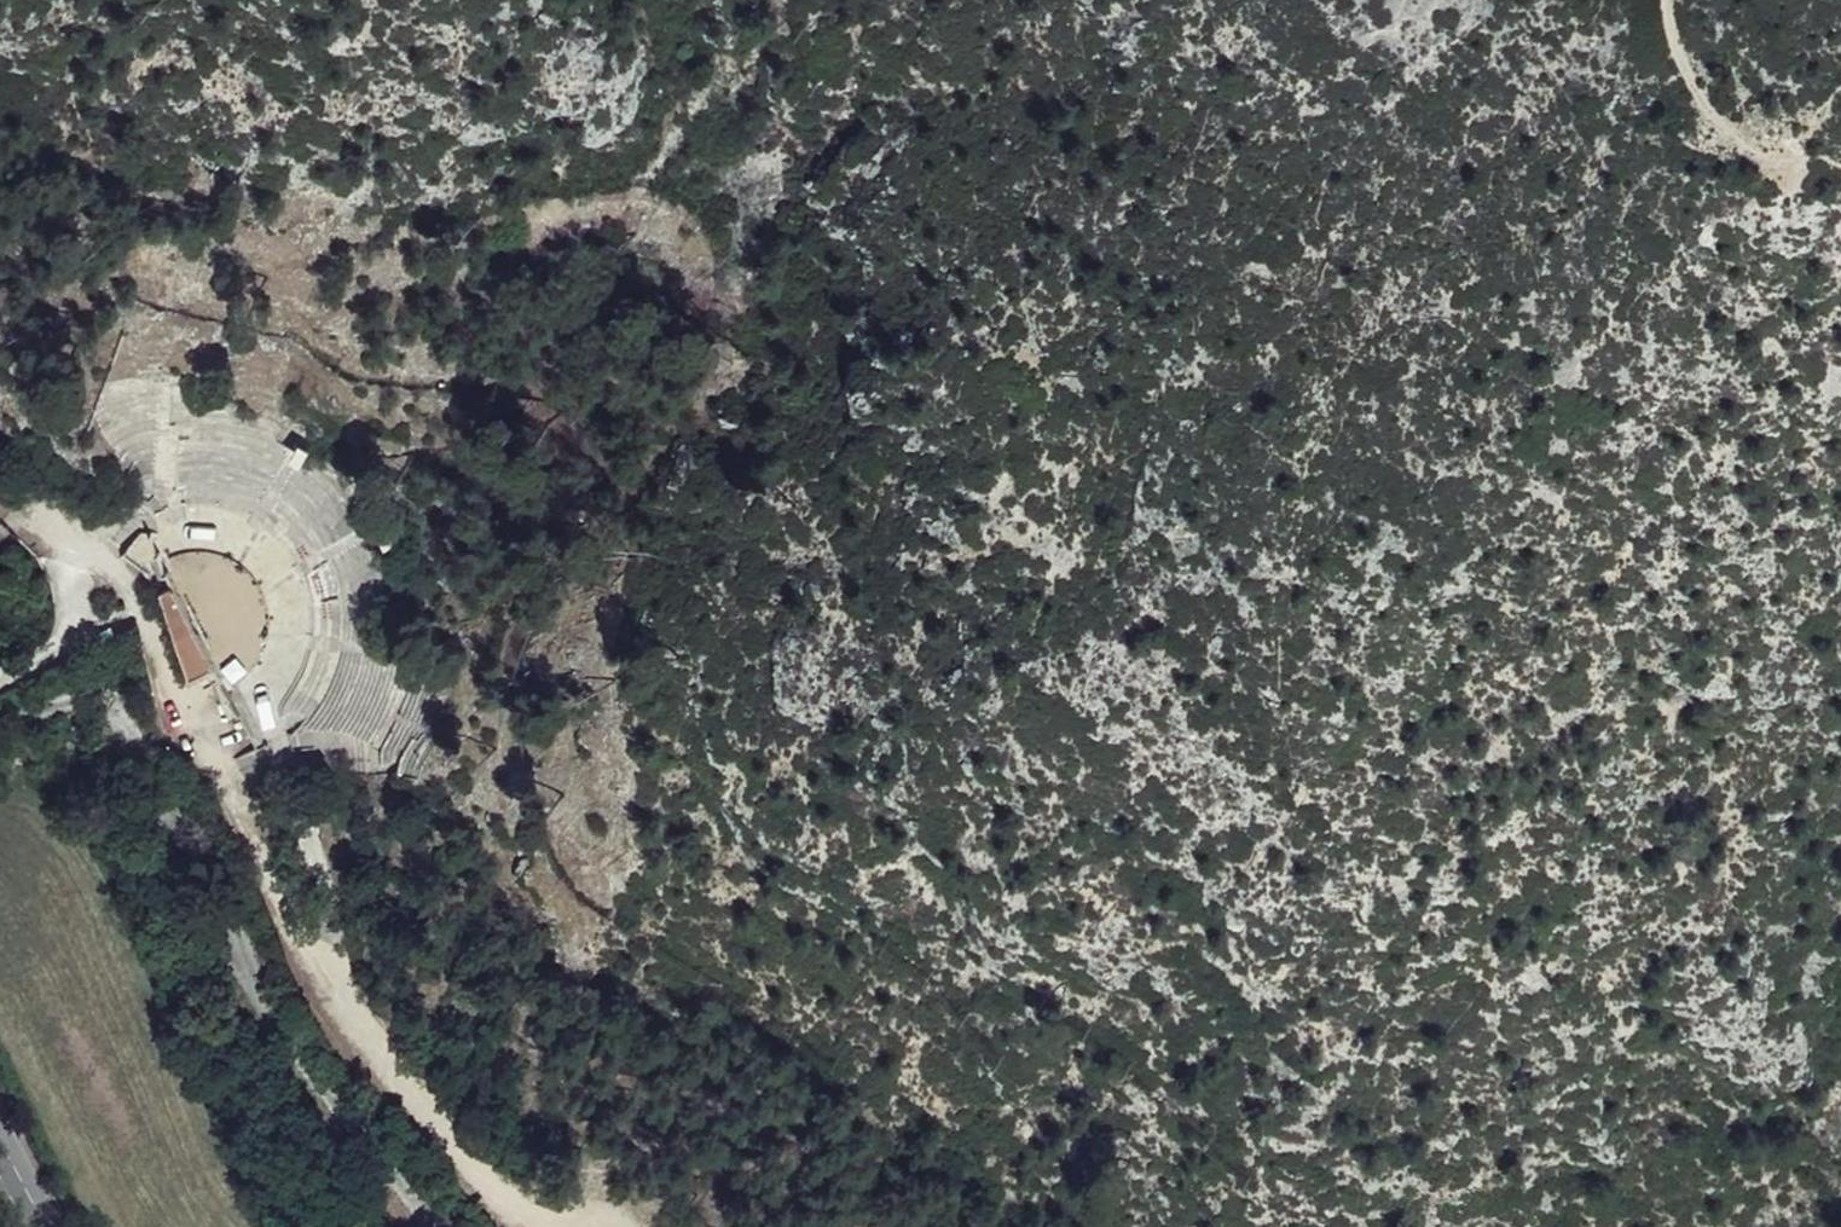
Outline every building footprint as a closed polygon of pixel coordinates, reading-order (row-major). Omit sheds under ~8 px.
[(186,677),(209,671),(188,584),(165,590),(186,677)]
